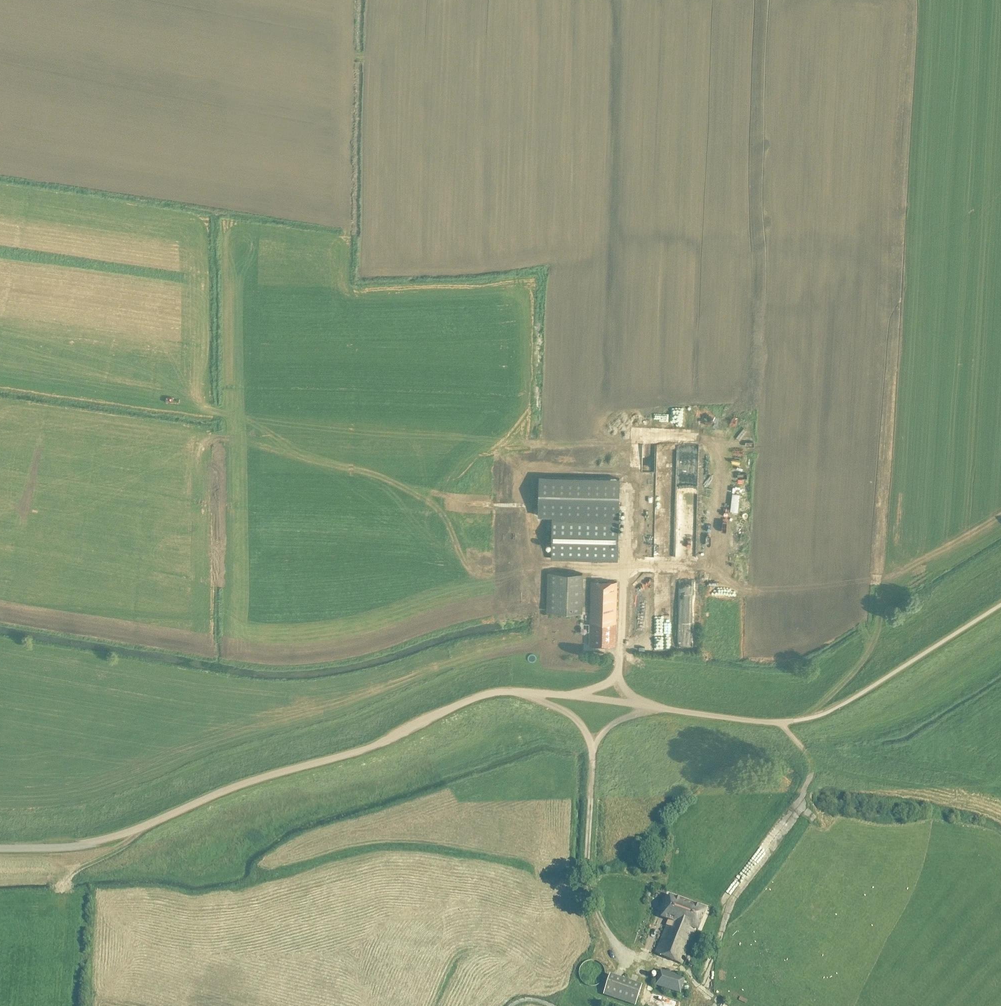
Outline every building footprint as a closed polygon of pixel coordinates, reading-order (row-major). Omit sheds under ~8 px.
[(538,516),(552,517),(551,559),(618,561),(620,480),(539,478),(538,516)] [(647,510),(637,511),(639,543),(645,543),(645,549),(660,548),(658,487),(646,488),(647,510)] [(680,491),(670,491),(670,555),(679,555),(680,491)] [(689,544),(690,556),(699,555),(697,542),(689,544)] [(698,641),(695,570),(683,571),(686,641),(698,641)] [(583,574),(549,573),(548,612),(582,613),(583,574)] [(661,645),(672,645),(672,581),(660,581),(661,645)] [(591,583),(590,647),(615,647),(617,583),(591,583)] [(639,594),(639,646),(655,645),(655,594),(639,594)] [(661,916),(669,919),(694,929),(695,928),(697,929),(706,908),(669,895),(661,916)] [(694,929),(669,919),(655,952),(681,963),(694,929)] [(660,970),(655,985),(680,993),(685,978),(660,970)] [(635,1005),(641,985),(610,975),(603,994),(635,1005)]
